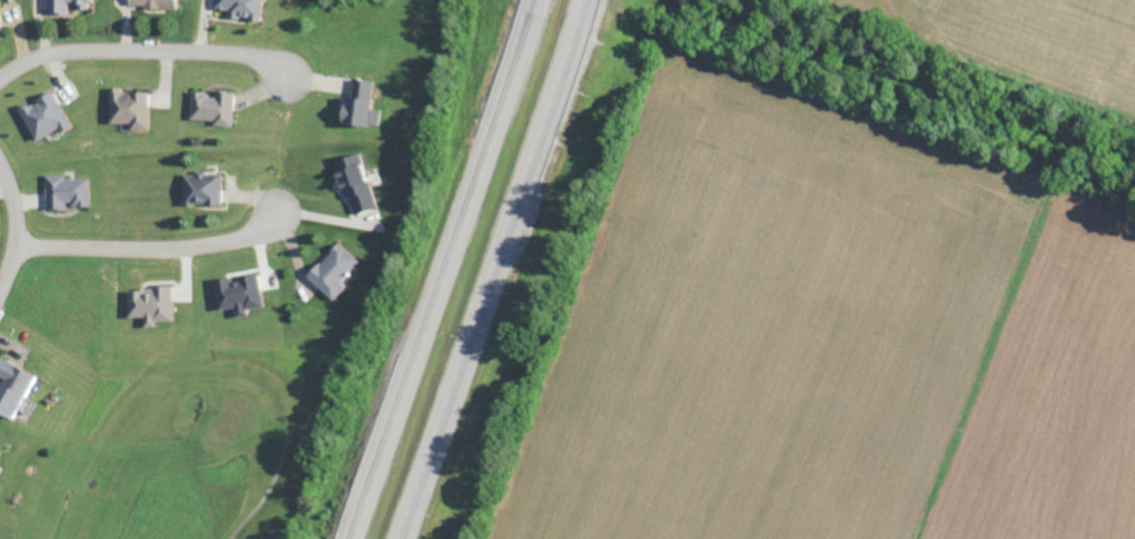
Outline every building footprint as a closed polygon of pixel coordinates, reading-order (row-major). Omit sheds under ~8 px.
[(50,12),(69,12),(70,5),(93,6),(93,0),(50,0),(50,12)] [(229,10),(228,16),(262,19),(264,0),(217,0),(216,8),(229,10)] [(374,79),(354,77),(352,95),(346,95),(343,121),(379,125),(380,109),(371,108),(374,79)] [(150,128),(150,90),(122,90),(122,86),(111,86),(110,122),(123,122),(123,127),(150,128)] [(35,140),(60,127),(62,131),(72,125),(54,90),(19,109),(35,140)] [(234,126),(235,90),(216,90),(216,92),(192,91),(191,118),(215,119),(214,125),(234,126)] [(378,207),(360,152),(335,159),(353,214),(378,207)] [(222,204),(222,174),(207,174),(207,171),(184,171),(183,203),(222,204)] [(45,174),(46,209),(67,208),(67,205),(89,204),(89,177),(65,178),(65,173),(45,174)] [(308,275),(334,299),(347,286),(342,281),(361,261),(340,242),(308,275)] [(215,280),(221,310),(236,307),(238,317),(249,314),(248,309),(264,305),(258,273),(232,278),(232,276),(215,280)] [(172,284),(148,285),(148,289),(128,289),(129,317),(145,316),(145,325),(156,325),(156,319),(173,319),(172,284)] [(37,375),(3,356),(0,362),(0,375),(2,377),(0,380),(0,411),(13,418),(37,375)]
